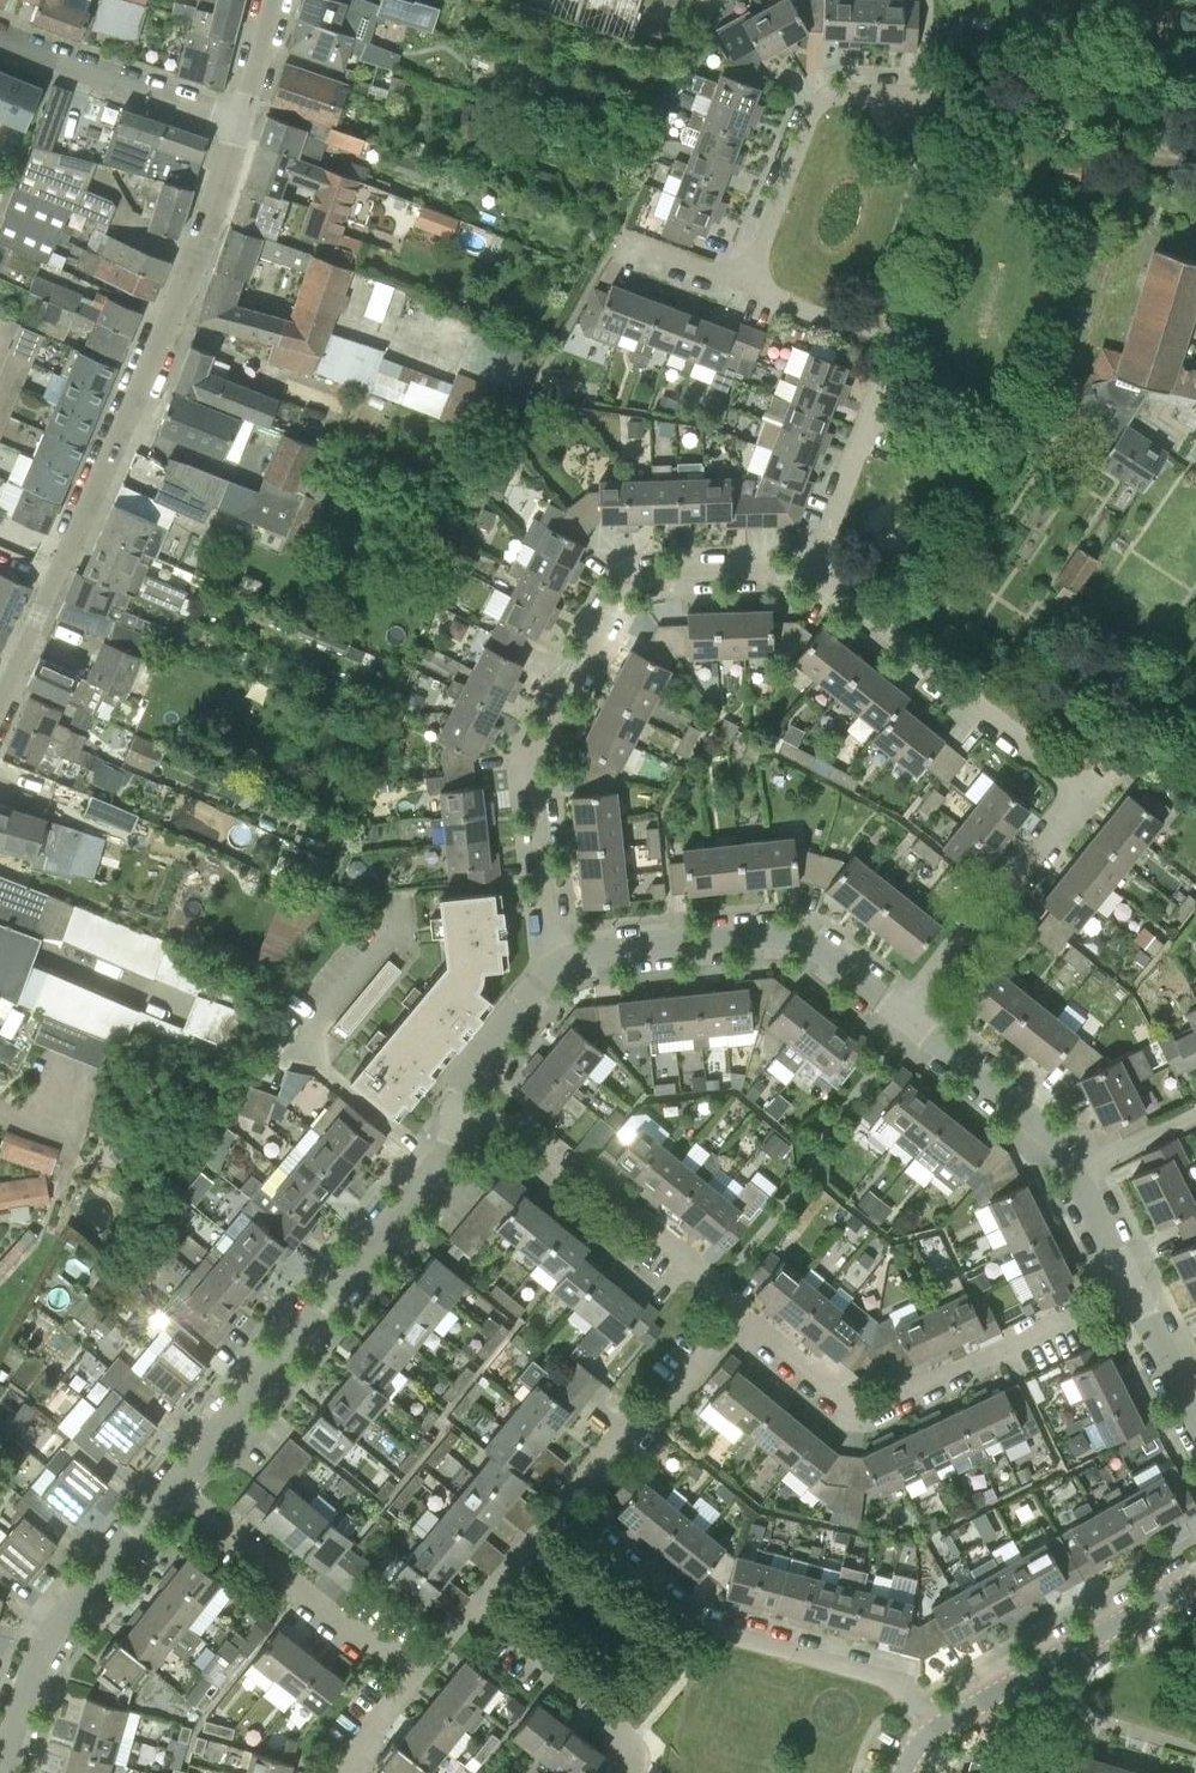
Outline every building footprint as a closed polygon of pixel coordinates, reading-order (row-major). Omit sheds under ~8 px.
[(92,4),(80,0),(30,0),(39,3),(33,22),(81,38),(92,4)] [(135,0),(101,0),(92,28),(135,41),(146,3),(135,0)] [(233,39),(243,0),(215,0),(213,11),(176,1),(173,12),(193,18),(191,28),(233,39)] [(367,41),(375,13),(379,3),(369,0),(348,0),(347,3),(339,0),(304,0),(299,17),(351,36),(367,41)] [(375,13),(376,13),(376,12),(433,30),(440,7),(420,0),(414,0),(380,0),(379,3),(375,13)] [(518,3),(628,39),(641,0),(519,0),(518,3)] [(813,31),(815,1),(801,0),(793,5),(790,0),(780,0),(765,9),(789,53),(799,47),(795,39),(808,32),(808,31),(813,31)] [(849,47),(851,0),(824,0),(824,1),(815,1),(813,31),(823,32),(822,37),(838,38),(838,47),(849,47)] [(875,40),(877,0),(851,0),(849,47),(860,48),(860,39),(875,40)] [(917,35),(918,21),(903,20),(904,0),(877,0),(875,40),(890,41),(889,49),(916,51),(917,35)] [(780,58),(789,53),(765,9),(741,22),(746,31),(736,37),(727,60),(756,70),(761,57),(762,58),(775,51),(780,58)] [(290,48),(342,66),(351,36),(299,17),(290,48)] [(189,27),(180,72),(197,76),(197,79),(222,85),(233,39),(191,28),(189,27)] [(360,57),(395,70),(400,57),(384,50),(384,49),(367,42),(360,57)] [(712,99),(759,116),(763,106),(755,103),(760,88),(751,84),(756,70),(727,60),(722,74),(721,74),(712,99)] [(335,128),(341,110),(349,86),(284,64),(278,82),(271,101),(302,113),(335,128)] [(0,120),(17,78),(0,71),(0,120)] [(388,89),(402,93),(406,79),(392,75),(388,89)] [(23,130),(25,130),(43,87),(41,86),(40,87),(17,78),(0,120),(23,129),(23,130)] [(53,147),(72,91),(53,85),(52,85),(44,109),(42,108),(41,112),(43,113),(39,122),(38,122),(38,124),(39,125),(35,134),(34,134),(33,136),(34,136),(33,140),(53,147)] [(690,118),(742,137),(747,124),(755,127),(759,116),(712,99),(705,115),(693,111),(690,118)] [(118,167),(144,176),(164,122),(122,107),(110,145),(141,155),(139,160),(138,160),(136,165),(123,161),(119,162),(118,167)] [(258,142),(317,165),(323,151),(326,142),(359,153),(365,139),(335,128),(302,113),(298,125),(267,113),(258,142)] [(694,147),(740,165),(744,154),(736,151),(742,137),(690,118),(688,126),(700,131),(694,147)] [(166,162),(197,172),(208,138),(164,122),(144,176),(154,178),(158,167),(163,169),(166,162)] [(17,182),(76,206),(114,222),(123,199),(92,186),(103,159),(53,147),(33,140),(30,146),(29,146),(28,148),(29,148),(26,158),(24,158),(24,159),(25,160),(20,171),(19,171),(18,173),(20,174),(17,182)] [(341,233),(347,217),(360,181),(317,165),(258,142),(244,182),(281,196),(287,180),(314,189),(301,225),(302,226),(301,229),(317,237),(337,243),(341,233)] [(672,167),(723,186),(729,172),(736,175),(740,165),(694,147),(687,164),(675,159),(672,167)] [(397,170),(420,178),(426,161),(403,153),(397,170)] [(675,195),(722,213),(726,203),(718,200),(723,186),(672,167),(669,174),(682,179),(675,195)] [(147,227),(178,236),(192,187),(154,178),(144,176),(138,196),(146,198),(141,214),(150,217),(147,227)] [(230,224),(275,240),(289,199),(281,196),(244,182),(230,224)] [(722,213),(675,195),(666,221),(667,221),(662,235),(690,246),(695,231),(705,235),(710,220),(718,223),(722,213)] [(416,225),(452,239),(459,220),(424,206),(416,225)] [(215,269),(205,296),(199,321),(273,341),(322,355),(338,312),(343,314),(350,296),(344,293),(353,269),(275,240),(230,224),(222,249),(216,269),(215,269)] [(162,280),(170,260),(94,228),(86,247),(162,280)] [(154,299),(162,280),(86,247),(79,262),(93,268),(91,272),(154,299)] [(1153,249),(1122,349),(1114,373),(1116,374),(1116,376),(1114,377),(1153,385),(1150,389),(1195,400),(1195,369),(1180,363),(1195,310),(1195,262),(1153,249)] [(141,311),(106,296),(98,292),(95,299),(83,295),(83,294),(57,282),(63,269),(51,264),(50,266),(42,262),(30,290),(131,334),(141,311)] [(368,311),(384,316),(394,282),(378,277),(368,311)] [(597,323),(622,332),(640,286),(629,282),(626,290),(612,284),(607,294),(594,288),(583,317),(597,322),(597,323)] [(634,351),(641,354),(661,303),(647,298),(650,290),(640,286),(622,332),(638,339),(634,351)] [(121,358),(131,334),(30,290),(22,287),(16,301),(25,305),(24,309),(81,332),(84,327),(91,330),(85,343),(121,358)] [(654,344),(670,351),(688,304),(678,300),(675,308),(661,303),(641,354),(649,356),(654,344)] [(690,372),(695,360),(709,321),(695,316),(698,308),(688,304),(670,351),(687,357),(682,369),(690,372)] [(727,390),(735,370),(740,354),(751,328),(726,319),(723,327),(709,321),(695,360),(717,368),(710,384),(727,390)] [(488,382),(509,342),(478,326),(456,366),(488,382)] [(19,338),(35,345),(40,334),(24,327),(19,338)] [(755,360),(766,333),(751,328),(740,354),(755,360)] [(322,355),(316,371),(338,380),(339,378),(440,417),(440,418),(499,444),(523,399),(457,370),(452,382),(386,357),(387,354),(330,333),(322,355)] [(799,377),(846,395),(850,384),(842,381),(848,367),(833,361),(836,353),(834,348),(818,342),(813,344),(810,353),(809,352),(799,377)] [(1100,344),(1091,374),(1107,378),(1114,377),(1116,376),(1116,374),(1114,373),(1122,349),(1100,344)] [(174,389),(269,427),(279,399),(223,376),(229,360),(214,355),(215,354),(191,345),(174,389)] [(60,375),(67,378),(106,394),(117,367),(72,347),(60,375)] [(755,360),(740,354),(735,370),(749,375),(755,362),(755,360)] [(1,381),(17,387),(22,377),(6,370),(1,381)] [(846,395),(799,377),(787,373),(784,380),(796,385),(790,401),(829,416),(834,402),(842,406),(846,395)] [(1169,452),(1129,425),(1150,389),(1153,385),(1114,377),(1107,378),(1062,390),(1067,409),(1097,401),(1112,409),(1095,433),(1113,445),(1100,464),(1142,492),(1169,452)] [(56,404),(94,421),(106,394),(67,378),(56,404)] [(12,398),(17,387),(1,381),(0,383),(0,393),(12,398)] [(158,430),(225,457),(239,421),(172,393),(158,430)] [(658,408),(673,414),(679,400),(663,394),(658,408)] [(769,421),(828,443),(832,433),(824,430),(829,416),(790,401),(784,418),(772,414),(769,421)] [(44,431),(83,447),(94,421),(56,404),(44,431)] [(772,450),(811,465),(816,451),(824,454),(828,443),(769,421),(766,429),(778,433),(772,450)] [(660,436),(675,437),(675,427),(675,424),(662,422),(660,436)] [(33,457),(72,474),(83,447),(44,431),(33,457)] [(229,479),(218,508),(287,536),(286,538),(305,547),(306,546),(315,550),(327,522),(318,518),(325,503),(321,501),(329,482),(316,477),(307,472),(317,448),(317,446),(282,432),(262,476),(264,477),(258,491),(229,479)] [(804,506),(809,493),(813,481),(805,478),(811,465),(772,450),(757,488),(759,489),(774,495),(804,506)] [(25,487),(59,502),(72,474),(33,457),(21,484),(25,486),(25,487)] [(668,529),(679,529),(677,466),(669,466),(669,479),(652,480),(653,521),(668,521),(668,529)] [(690,520),(705,520),(704,478),(686,478),(685,466),(677,466),(679,529),(690,529),(690,520)] [(638,522),(653,521),(652,480),(634,480),(634,467),(625,468),(626,480),(627,531),(639,530),(638,522)] [(720,528),(746,527),(745,497),(731,497),(730,477),(704,478),(705,520),(719,519),(720,528)] [(616,531),(627,531),(626,480),(599,481),(599,491),(588,492),(566,509),(589,531),(600,521),(600,523),(616,522),(616,531)] [(114,504),(155,522),(168,528),(177,508),(122,485),(114,504)] [(13,516),(47,531),(59,502),(25,487),(13,516)] [(745,497),(746,527),(761,526),(759,489),(757,488),(754,496),(745,497)] [(797,525),(775,517),(774,495),(759,489),(761,526),(797,525)] [(775,517),(797,525),(804,506),(774,495),(775,517)] [(535,550),(579,573),(584,563),(577,559),(584,545),(582,544),(589,531),(566,509),(553,503),(542,523),(535,520),(523,544),(535,550)] [(101,533),(143,551),(155,522),(114,504),(101,533)] [(10,514),(0,510),(0,523),(5,525),(10,514)] [(187,592),(145,574),(148,566),(138,561),(143,551),(101,533),(83,574),(91,577),(132,595),(135,597),(177,615),(187,592)] [(1075,591),(1077,592),(1098,561),(1078,547),(1057,581),(1064,584),(1056,596),(1066,604),(1075,591)] [(574,583),(579,573),(535,550),(526,565),(515,559),(511,567),(560,592),(566,579),(574,583)] [(511,596),(555,619),(560,609),(553,605),(560,592),(511,567),(508,574),(519,580),(511,596)] [(115,619),(150,633),(153,634),(157,623),(126,610),(132,595),(91,577),(83,574),(76,572),(66,598),(115,619)] [(9,631),(29,586),(0,573),(0,627),(9,631)] [(493,633),(520,647),(526,634),(535,639),(543,625),(550,629),(555,619),(511,596),(499,620),(493,633)] [(82,605),(66,598),(58,617),(74,624),(82,605)] [(773,652),(785,652),(795,621),(771,622),(771,610),(743,611),(744,655),(774,654),(773,652)] [(316,630),(271,611),(267,621),(312,640),(316,630)] [(689,657),(716,656),(715,611),(687,612),(687,624),(656,625),(677,655),(688,655),(689,657)] [(716,656),(744,655),(743,611),(715,611),(716,656)] [(27,684),(67,702),(66,702),(82,709),(93,683),(126,697),(128,692),(143,698),(158,664),(140,656),(150,633),(115,619),(106,641),(104,640),(87,679),(79,675),(40,657),(27,684)] [(793,661),(815,679),(844,644),(821,626),(814,635),(795,621),(785,652),(794,659),(793,661)] [(618,674),(659,696),(672,670),(670,668),(677,655),(656,625),(641,655),(631,649),(618,674)] [(9,631),(0,627),(0,653),(9,631)] [(348,644),(321,633),(317,642),(344,653),(348,644)] [(473,669),(517,692),(523,682),(515,678),(522,664),(513,660),(520,647),(493,633),(486,646),(485,645),(473,669)] [(815,679),(836,696),(865,661),(844,644),(815,679)] [(836,696),(858,714),(886,678),(865,661),(836,696)] [(512,702),(517,692),(473,669),(465,685),(453,679),(449,686),(498,711),(505,698),(512,702)] [(646,720),(659,696),(618,674),(605,699),(646,720)] [(893,717),(901,705),(908,696),(886,678),(858,714),(878,730),(890,715),(893,717)] [(449,715),(494,738),(499,728),(491,724),(498,711),(449,686),(446,694),(457,699),(449,715)] [(18,723),(93,755),(94,751),(83,746),(87,737),(73,731),(74,729),(57,722),(62,710),(30,696),(18,723)] [(592,724),(633,746),(646,720),(605,699),(592,724)] [(871,739),(894,757),(922,722),(901,705),(893,717),(890,715),(878,730),(871,739)] [(444,772),(475,769),(474,758),(481,744),(489,748),(494,738),(449,715),(437,739),(446,744),(442,752),(444,772)] [(720,729),(734,736),(739,725),(725,718),(720,729)] [(925,765),(935,773),(955,749),(943,740),(943,739),(922,722),(894,757),(916,775),(925,765)] [(89,768),(93,755),(18,723),(6,750),(38,764),(44,751),(58,757),(58,755),(89,768)] [(581,772),(613,778),(618,768),(621,769),(633,746),(592,724),(580,748),(591,753),(581,772)] [(682,738),(694,743),(701,730),(689,724),(682,738)] [(714,740),(728,747),(734,736),(720,729),(714,740)] [(125,761),(152,772),(163,746),(136,734),(125,761)] [(675,751),(687,757),(694,743),(682,738),(675,751)] [(778,750),(791,757),(797,747),(783,740),(778,750)] [(743,754),(757,762),(762,751),(749,743),(743,754)] [(816,769),(821,759),(797,747),(791,757),(816,769)] [(955,749),(935,773),(947,782),(966,759),(955,749)] [(841,782),(846,772),(821,759),(816,769),(841,782)] [(443,817),(493,812),(491,801),(483,802),(481,786),(476,788),(475,769),(444,772),(444,774),(426,776),(428,792),(440,791),(443,817)] [(575,823),(619,818),(616,790),(615,790),(613,778),(581,772),(584,794),(572,795),(575,823)] [(841,782),(853,788),(859,778),(846,772),(841,782)] [(977,805),(1011,833),(1030,809),(996,781),(977,805)] [(926,797),(938,806),(945,797),(934,788),(926,797)] [(1162,821),(1162,820),(1171,809),(1147,789),(1138,801),(1128,794),(1111,816),(1145,844),(1163,822),(1162,821)] [(92,795),(84,815),(131,833),(139,816),(92,795)] [(930,816),(938,806),(926,797),(919,806),(930,816)] [(53,864),(54,860),(76,866),(85,832),(64,825),(0,804),(0,849),(53,864)] [(994,854),(1011,833),(977,805),(960,826),(994,854)] [(446,843),(487,839),(485,824),(494,823),(493,812),(443,817),(430,818),(431,827),(444,825),(446,843)] [(1128,865),(1145,844),(1111,816),(1093,837),(1128,865)] [(578,851),(622,846),(619,818),(575,823),(578,851)] [(977,875),(994,854),(960,826),(943,847),(977,875)] [(647,843),(660,842),(659,827),(646,828),(647,843)] [(798,880),(812,884),(821,854),(801,848),(795,849),(794,835),(764,839),(769,884),(798,881),(798,880)] [(1110,887),(1128,865),(1093,837),(1076,859),(1110,887)] [(911,847),(923,856),(930,847),(919,838),(911,847)] [(487,839),(446,843),(448,870),(468,868),(470,882),(500,879),(497,852),(489,853),(487,839)] [(743,887),(769,884),(764,839),(738,842),(743,887)] [(649,858),(662,857),(660,842),(647,843),(649,858)] [(715,890),(743,887),(738,842),(709,845),(715,890)] [(687,893),(715,890),(709,845),(682,848),(684,861),(669,862),(672,894),(687,892),(687,893)] [(581,878),(625,873),(622,846),(578,851),(581,878)] [(923,856),(934,865),(942,856),(930,847),(923,856)] [(826,888),(848,906),(875,872),(853,854),(846,863),(840,859),(821,854),(812,884),(826,888)] [(1093,908),(1110,887),(1076,859),(1059,881),(1093,908)] [(848,906),(869,923),(897,889),(875,872),(848,906)] [(955,882),(966,891),(974,882),(963,872),(955,882)] [(625,873),(581,878),(584,907),(628,902),(625,873)] [(32,964),(42,938),(34,935),(48,895),(2,876),(0,882),(0,994),(17,1003),(19,999),(32,964)] [(1065,941),(1074,929),(1076,930),(1093,908),(1059,881),(1041,902),(1051,910),(1041,922),(1065,941)] [(653,899),(665,898),(664,882),(652,883),(653,899)] [(285,884),(259,954),(297,968),(323,898),(285,884)] [(869,923),(891,941),(919,906),(897,889),(869,923)] [(460,973),(478,989),(481,985),(483,980),(484,975),(484,971),(503,969),(501,951),(508,950),(504,910),(496,910),(494,892),(440,898),(442,917),(431,918),(433,938),(444,937),(447,964),(460,973)] [(1188,913),(1195,903),(1195,900),(1188,894),(1179,905),(1188,913)] [(165,945),(167,942),(75,904),(62,936),(153,975),(165,945)] [(1169,917),(1179,925),(1188,913),(1179,905),(1169,917)] [(919,906),(891,941),(913,958),(940,923),(919,906)] [(1065,941),(1041,922),(1032,933),(1056,952),(1065,941)] [(1145,948),(1154,956),(1164,944),(1154,936),(1145,948)] [(196,994),(181,1028),(32,964),(19,999),(33,1005),(32,1007),(42,1012),(110,1041),(123,1047),(129,1033),(220,1072),(230,1049),(228,1048),(242,1014),(245,1015),(258,986),(165,945),(153,975),(196,994)] [(1062,957),(1072,964),(1081,953),(1071,945),(1062,957)] [(1072,964),(1081,971),(1090,960),(1081,953),(1072,964)] [(336,1024),(348,1035),(402,970),(389,960),(336,1024)] [(484,1017),(483,1017),(478,1013),(490,999),(478,989),(460,973),(447,964),(423,993),(415,986),(402,1001),(411,1008),(399,1022),(442,1057),(452,1044),(458,1048),(484,1017)] [(963,999),(985,1017),(1013,982),(991,965),(963,999)] [(751,1008),(764,1007),(772,976),(735,979),(736,988),(721,989),(726,1032),(753,1029),(751,1008)] [(767,1024),(788,1041),(820,1002),(811,995),(805,1001),(793,991),(792,992),(772,976),(764,1007),(774,1015),(767,1024)] [(709,1034),(726,1032),(721,989),(707,991),(706,982),(695,984),(702,1047),(710,1046),(709,1034)] [(985,1017),(1007,1034),(1034,1000),(1013,982),(985,1017)] [(694,1047),(702,1047),(695,984),(684,985),(684,993),(671,995),(675,1038),(676,1047),(694,1046),(694,1047)] [(657,1040),(675,1038),(671,995),(655,996),(654,988),(643,989),(649,1040),(650,1052),(658,1051),(657,1040)] [(623,1043),(649,1040),(643,989),(632,990),(633,999),(617,1000),(617,1001),(596,1003),(600,1034),(621,1032),(623,1043)] [(1007,1034),(1029,1052),(1056,1017),(1034,1000),(1007,1034)] [(775,1057),(795,1073),(834,1024),(823,1016),(828,1009),(820,1002),(788,1041),(775,1057)] [(554,1045),(588,1073),(604,1052),(593,1043),(600,1034),(596,1003),(575,1006),(557,1028),(564,1034),(554,1045)] [(1186,1015),(1194,1031),(1174,1040),(1171,1029),(1155,1037),(1174,1074),(1187,1068),(1195,1063),(1195,1010),(1186,1015)] [(99,1067),(110,1041),(42,1012),(31,1039),(99,1067)] [(1058,1060),(1069,1069),(1089,1045),(1078,1036),(1078,1035),(1056,1017),(1029,1052),(1050,1069),(1058,1060)] [(410,1106),(423,1091),(436,1075),(431,1070),(442,1057),(399,1022),(388,1036),(379,1029),(366,1044),(375,1052),(351,1081),(393,1116),(405,1102),(410,1106)] [(817,1072),(837,1088),(873,1044),(852,1027),(846,1034),(834,1024),(795,1073),(808,1084),(817,1072)] [(23,1059),(28,1051),(0,1035),(0,1047),(23,1059)] [(531,1060),(571,1093),(576,1087),(588,1073),(554,1045),(545,1056),(538,1051),(531,1060)] [(1092,1104),(1133,1083),(1120,1058),(1108,1063),(1106,1058),(1089,1045),(1069,1069),(1081,1078),(1080,1078),(1092,1104)] [(17,1070),(23,1059),(0,1047),(0,1060),(17,1070)] [(562,1103),(571,1093),(531,1060),(524,1068),(531,1074),(521,1086),(529,1092),(520,1104),(543,1123),(552,1111),(554,1113),(562,1103)] [(890,1146),(894,1140),(928,1098),(917,1089),(922,1082),(901,1065),(861,1115),(873,1124),(869,1129),(890,1146)] [(1122,1137),(1150,1123),(1144,1110),(1146,1110),(1133,1083),(1092,1104),(1105,1129),(1116,1124),(1122,1137)] [(241,1113),(254,1118),(265,1090),(251,1085),(241,1113)] [(576,1087),(571,1093),(580,1100),(585,1094),(576,1087)] [(254,1118),(268,1123),(278,1095),(265,1090),(254,1118)] [(580,1100),(571,1093),(562,1103),(578,1116),(586,1105),(585,1104),(580,1100)] [(386,1135),(381,1131),(363,1115),(353,1127),(338,1115),(348,1104),(337,1094),(326,1106),(337,1115),(321,1135),(353,1162),(363,1150),(370,1156),(386,1135)] [(894,1140),(915,1156),(954,1107),(945,1101),(940,1107),(928,1098),(894,1140)] [(921,1161),(935,1172),(969,1130),(957,1121),(963,1115),(954,1107),(915,1156),(921,1161)] [(616,1131),(600,1118),(575,1149),(591,1163),(597,1156),(616,1131)] [(623,1166),(634,1175),(661,1142),(641,1125),(628,1141),(616,1131),(597,1156),(618,1173),(623,1166)] [(51,1174),(60,1149),(6,1130),(0,1144),(0,1156),(51,1174)] [(974,1188),(986,1175),(1008,1152),(985,1133),(980,1140),(969,1130),(935,1172),(934,1174),(955,1190),(963,1180),(974,1188)] [(641,1191),(649,1198),(681,1159),(667,1147),(675,1138),(668,1133),(661,1142),(634,1175),(646,1184),(641,1191)] [(344,1173),(353,1162),(321,1135),(305,1154),(344,1187),(351,1179),(344,1173)] [(1145,1202),(1185,1181),(1178,1167),(1188,1162),(1177,1138),(1149,1151),(1155,1165),(1132,1176),(1145,1202)] [(127,1166),(139,1154),(126,1140),(114,1153),(127,1166)] [(663,1199),(674,1207),(708,1166),(702,1161),(709,1153),(695,1142),(681,1159),(649,1198),(658,1205),(663,1199)] [(709,1153),(702,1161),(708,1166),(717,1155),(711,1150),(709,1153)] [(990,1184),(1018,1171),(1008,1152),(986,1175),(990,1184)] [(337,1196),(344,1187),(305,1154),(288,1175),(320,1202),(330,1190),(337,1196)] [(717,1155),(708,1166),(715,1171),(719,1166),(723,1160),(717,1155)] [(681,1224),(690,1231),(722,1192),(707,1180),(715,1171),(708,1166),(674,1207),(686,1217),(681,1224)] [(487,1191),(500,1202),(518,1179),(506,1169),(487,1191)] [(1024,1184),(1018,1171),(990,1184),(986,1175),(974,1188),(982,1204),(987,1202),(999,1226),(1044,1203),(1040,1193),(1032,1197),(1025,1183),(1024,1184)] [(50,1203),(46,1174),(0,1181),(0,1220),(10,1219),(9,1208),(28,1205),(28,1206),(50,1203)] [(277,1219),(301,1239),(318,1218),(311,1213),(320,1202),(288,1175),(271,1195),(286,1208),(277,1219)] [(722,1192),(690,1231),(698,1238),(703,1231),(716,1241),(722,1233),(734,1242),(771,1196),(749,1178),(731,1200),(722,1192)] [(500,1202),(511,1211),(530,1189),(518,1179),(500,1202)] [(1195,1224),(1195,1194),(1192,1196),(1185,1181),(1145,1202),(1157,1227),(1181,1215),(1187,1228),(1195,1224)] [(511,1211),(501,1222),(497,1228),(517,1245),(546,1210),(535,1201),(539,1196),(530,1189),(511,1211)] [(511,1211),(500,1202),(487,1191),(478,1203),(501,1222),(511,1211)] [(492,1234),(497,1228),(501,1222),(478,1203),(468,1214),(492,1234)] [(1011,1249),(1048,1230),(1042,1217),(1049,1213),(1044,1203),(999,1226),(1006,1240),(1011,1249)] [(517,1245),(538,1263),(567,1228),(546,1210),(517,1245)] [(483,1245),(492,1234),(468,1214),(459,1225),(483,1245)] [(235,1239),(268,1266),(277,1254),(284,1260),(301,1239),(277,1219),(267,1231),(252,1218),(235,1239)] [(1195,1272),(1195,1224),(1187,1228),(1194,1241),(1170,1253),(1183,1278),(1195,1272)] [(473,1256),(483,1245),(459,1225),(449,1237),(473,1256)] [(38,1236),(29,1228),(0,1260),(0,1278),(38,1236)] [(558,1280),(582,1255),(589,1247),(567,1228),(538,1263),(558,1280)] [(1014,1256),(1022,1272),(1068,1250),(1063,1239),(1055,1243),(1048,1230),(1011,1249),(1014,1256)] [(258,1277),(268,1266),(235,1239),(219,1259),(258,1291),(265,1282),(258,1277)] [(992,1258),(1000,1254),(1011,1249),(1006,1240),(992,1247),(988,1250),(992,1258)] [(1004,1261),(1014,1256),(1011,1249),(1000,1254),(1004,1261)] [(1043,1308),(1069,1295),(1063,1282),(1072,1277),(1065,1263),(1073,1259),(1068,1250),(1022,1272),(1034,1296),(1037,1295),(1043,1308)] [(763,1309),(771,1315),(803,1275),(783,1259),(781,1261),(769,1252),(751,1275),(762,1284),(756,1292),(768,1302),(763,1309)] [(450,1306),(468,1283),(433,1255),(415,1277),(450,1306)] [(551,1288),(573,1306),(601,1272),(582,1255),(558,1280),(551,1288)] [(251,1300),(258,1291),(219,1259),(201,1279),(234,1306),(244,1294),(251,1300)] [(573,1306),(594,1323),(623,1290),(601,1272),(573,1306)] [(1183,1278),(1195,1304),(1195,1272),(1183,1278)] [(1002,1329),(1001,1327),(988,1301),(974,1308),(959,1274),(934,1286),(941,1302),(960,1339),(974,1333),(977,1340),(1002,1329)] [(785,1316),(796,1325),(830,1283),(824,1278),(817,1287),(803,1275),(771,1315),(780,1323),(785,1316)] [(433,1326),(450,1306),(415,1277),(398,1298),(433,1326)] [(191,1323),(215,1343),(232,1322),(225,1317),(234,1306),(201,1279),(185,1299),(175,1291),(165,1303),(191,1323)] [(803,1341),(811,1347),(843,1308),(829,1297),(837,1288),(830,1283),(796,1325),(808,1334),(803,1341)] [(505,1304),(511,1296),(497,1284),(490,1292),(505,1304)] [(947,1345),(960,1339),(941,1302),(934,1286),(927,1289),(934,1305),(918,1313),(939,1358),(951,1353),(947,1345)] [(640,1336),(651,1322),(659,1312),(638,1294),(634,1299),(623,1290),(594,1323),(616,1342),(629,1326),(640,1336)] [(519,1316),(526,1308),(511,1296),(505,1304),(519,1316)] [(415,1347),(433,1326),(398,1298),(381,1319),(415,1347)] [(826,1348),(838,1357),(856,1334),(864,1325),(843,1308),(811,1347),(820,1355),(826,1348)] [(912,1360),(913,1361),(927,1355),(931,1362),(939,1358),(918,1313),(894,1324),(899,1334),(900,1334),(912,1360)] [(158,1357),(194,1386),(205,1373),(204,1372),(210,1366),(192,1351),(201,1340),(173,1318),(163,1329),(174,1338),(158,1357)] [(398,1368),(415,1347),(381,1319),(364,1340),(398,1368)] [(651,1322),(640,1336),(649,1343),(660,1330),(651,1322)] [(489,1338),(498,1345),(510,1330),(501,1323),(489,1338)] [(525,1353),(532,1345),(517,1332),(510,1341),(525,1353)] [(838,1357),(849,1366),(867,1343),(856,1334),(838,1357)] [(899,1366),(912,1360),(900,1334),(899,1334),(887,1340),(899,1366)] [(477,1352),(486,1360),(498,1345),(489,1338),(477,1352)] [(381,1389),(398,1368),(364,1340),(345,1363),(354,1370),(381,1389)] [(886,1373),(899,1366),(887,1340),(874,1346),(886,1373)] [(868,1381),(886,1373),(874,1346),(872,1347),(867,1343),(849,1366),(868,1381)] [(1082,1396),(1128,1374),(1123,1364),(1115,1368),(1108,1354),(1099,1358),(1093,1345),(1065,1359),(1072,1372),(1070,1373),(1082,1396)] [(730,1418),(757,1386),(746,1377),(751,1370),(730,1353),(711,1376),(722,1385),(709,1401),(730,1418)] [(184,1399),(194,1386),(158,1357),(142,1375),(132,1367),(123,1377),(151,1400),(160,1389),(177,1404),(183,1398),(184,1399)] [(592,1393),(602,1381),(577,1362),(568,1373),(592,1393)] [(454,1380),(463,1387),(475,1372),(466,1365),(454,1380)] [(337,1390),(372,1418),(390,1396),(381,1389),(354,1370),(337,1390)] [(583,1404),(592,1393),(568,1373),(559,1384),(583,1404)] [(1094,1421),(1132,1402),(1125,1388),(1133,1384),(1128,1374),(1082,1396),(1090,1413),(1079,1418),(1083,1426),(1094,1421)] [(108,1416),(143,1446),(155,1432),(154,1432),(160,1425),(142,1411),(151,1400),(123,1377),(113,1388),(123,1397),(108,1416)] [(442,1395),(451,1402),(463,1387),(454,1380),(442,1395)] [(582,1405),(558,1385),(551,1394),(536,1382),(519,1403),(553,1431),(561,1421),(566,1425),(582,1405)] [(998,1438),(1036,1420),(1018,1382),(1004,1389),(1004,1388),(990,1395),(986,1387),(976,1392),(998,1438)] [(736,1439),(742,1444),(782,1396),(774,1389),(769,1395),(757,1386),(730,1418),(744,1430),(736,1439)] [(355,1439),(372,1418),(337,1390),(321,1410),(355,1439)] [(982,1445),(998,1438),(976,1392),(966,1396),(970,1404),(956,1411),(980,1460),(987,1456),(982,1445)] [(453,1410),(461,1417),(473,1402),(465,1395),(453,1410)] [(756,1440),(770,1452),(797,1419),(786,1410),(791,1403),(782,1396),(742,1444),(749,1449),(756,1440)] [(1124,1436),(1130,1449),(1158,1435),(1146,1410),(1138,1414),(1132,1402),(1094,1421),(1106,1445),(1124,1436)] [(543,1444),(553,1431),(519,1403),(502,1423),(541,1455),(548,1448),(543,1444)] [(419,1423),(427,1429),(440,1414),(432,1407),(419,1423)] [(972,1463),(980,1460),(956,1411),(943,1417),(939,1409),(928,1414),(950,1460),(967,1453),(972,1463)] [(336,1461),(355,1439),(321,1410),(302,1433),(336,1461)] [(935,1468),(950,1460),(928,1414),(919,1419),(923,1426),(910,1433),(933,1482),(940,1479),(935,1468)] [(133,1458),(143,1446),(108,1416),(92,1435),(82,1426),(74,1435),(101,1459),(110,1449),(127,1464),(133,1457),(133,1458)] [(782,1477),(790,1468),(823,1429),(814,1422),(808,1428),(797,1419),(770,1452),(783,1462),(776,1472),(782,1477)] [(492,1454),(525,1483),(527,1481),(518,1473),(527,1463),(532,1467),(541,1455),(502,1423),(483,1447),(492,1454)] [(825,1483),(846,1485),(850,1455),(837,1453),(838,1452),(826,1442),(831,1436),(823,1429),(790,1468),(810,1485),(817,1476),(825,1483)] [(439,1445),(447,1452),(460,1437),(451,1430),(439,1445)] [(925,1486),(933,1482),(910,1433),(896,1439),(893,1431),(883,1436),(905,1482),(920,1475),(925,1486)] [(58,1474),(94,1505),(105,1492),(104,1491),(110,1485),(92,1470),(101,1459),(74,1435),(63,1448),(73,1457),(58,1474)] [(304,1467),(314,1456),(289,1436),(280,1447),(304,1467)] [(411,1451),(420,1458),(432,1443),(423,1436),(411,1451)] [(880,1494),(905,1482),(883,1436),(873,1441),(876,1449),(862,1455),(862,1456),(850,1455),(846,1485),(867,1488),(875,1484),(880,1494)] [(427,1460),(435,1467),(447,1452),(439,1445),(427,1460)] [(295,1478),(304,1467),(280,1447),(271,1458),(295,1478)] [(399,1465),(407,1472),(420,1458),(411,1451),(399,1465)] [(517,1493),(525,1483),(492,1454),(475,1474),(515,1506),(522,1497),(517,1493)] [(290,1485),(295,1478),(271,1458),(262,1469),(286,1489),(290,1485)] [(1099,1469),(1106,1480),(1113,1475),(1106,1464),(1099,1469)] [(277,1501),(286,1489),(262,1469),(253,1480),(266,1491),(277,1501)] [(625,1529),(633,1536),(666,1496),(645,1480),(644,1481),(632,1471),(613,1495),(625,1504),(618,1512),(630,1522),(625,1529)] [(404,1487),(413,1494),(425,1479),(416,1472),(404,1487)] [(1161,1524),(1173,1517),(1177,1524),(1195,1513),(1195,1503),(1186,1485),(1173,1492),(1162,1473),(1139,1486),(1161,1524)] [(83,1517),(94,1505),(58,1474),(42,1494),(31,1485),(23,1496),(51,1519),(60,1508),(77,1523),(83,1517)] [(506,1517),(515,1506),(475,1474),(458,1495),(493,1523),(501,1513),(506,1517)] [(350,1497),(357,1488),(343,1476),(336,1484),(350,1497)] [(376,1494),(384,1501),(396,1486),(388,1479),(376,1494)] [(266,1491),(253,1480),(233,1504),(247,1515),(266,1491)] [(290,1485),(286,1489),(277,1501),(266,1491),(247,1515),(267,1531),(271,1526),(282,1535),(310,1501),(290,1485)] [(1147,1531),(1161,1524),(1139,1486),(1123,1495),(1118,1485),(1111,1489),(1142,1544),(1152,1539),(1147,1531)] [(392,1502),(401,1509),(413,1494),(404,1487),(392,1502)] [(1132,1550),(1142,1544),(1111,1489),(1104,1493),(1110,1503),(1096,1511),(1117,1548),(1128,1542),(1132,1550)] [(440,1517),(479,1549),(487,1539),(483,1536),(493,1523),(458,1495),(440,1517)] [(8,1534),(44,1564),(55,1551),(54,1550),(59,1544),(42,1529),(51,1519),(23,1496),(13,1507),(23,1516),(8,1534)] [(648,1536),(659,1546),(693,1504),(687,1499),(679,1508),(666,1496),(633,1536),(642,1543),(648,1536)] [(303,1553),(330,1519),(331,1518),(310,1501),(282,1535),(303,1553)] [(665,1562),(673,1569),(705,1530),(692,1519),(700,1509),(693,1504),(659,1546),(670,1555),(665,1562)] [(1004,1530),(992,1507),(976,1515),(987,1538),(1004,1530)] [(1103,1557),(1117,1548),(1096,1511),(1071,1525),(1080,1543),(1068,1550),(1084,1577),(1107,1564),(1103,1557)] [(369,1529),(378,1536),(390,1522),(381,1514),(369,1529)] [(472,1559),(479,1549),(440,1517),(423,1538),(457,1566),(467,1555),(472,1559)] [(783,1527),(796,1530),(798,1521),(785,1518),(783,1527)] [(337,1579),(358,1554),(348,1546),(354,1539),(330,1519),(303,1553),(325,1571),(326,1570),(337,1579)] [(357,1544),(366,1551),(378,1536),(369,1529),(357,1544)] [(706,1571),(728,1589),(735,1558),(724,1549),(726,1547),(705,1530),(673,1569),(682,1576),(687,1569),(700,1579),(706,1571)] [(832,1540),(845,1543),(848,1533),(834,1530),(832,1540)] [(2,1578),(10,1568),(27,1582),(32,1576),(33,1577),(44,1564),(8,1534),(0,1544),(0,1580),(2,1578)] [(407,1558),(445,1591),(453,1582),(448,1578),(457,1566),(423,1538),(407,1558)] [(1060,1591),(1084,1577),(1068,1550),(1055,1557),(1045,1540),(1022,1553),(1043,1590),(1055,1583),(1060,1591)] [(739,1607),(750,1610),(767,1549),(758,1547),(755,1559),(736,1554),(735,1558),(728,1589),(726,1594),(741,1598),(739,1607)] [(763,1604),(776,1608),(787,1567),(771,1563),(774,1551),(767,1549),(750,1610),(761,1613),(763,1604)] [(1030,1598),(1043,1590),(1022,1553),(1006,1562),(1000,1552),(994,1556),(1025,1611),(1034,1605),(1030,1598)] [(358,1554),(337,1579),(348,1588),(369,1563),(358,1554)] [(813,1618),(826,1622),(837,1581),(821,1576),(824,1565),(826,1557),(819,1555),(816,1563),(800,1623),(810,1626),(813,1618)] [(1015,1617),(1025,1611),(994,1556),(987,1560),(992,1570),(977,1579),(998,1616),(1010,1609),(1015,1617)] [(205,1604),(221,1583),(189,1557),(179,1569),(174,1565),(167,1573),(205,1604)] [(437,1601),(445,1591),(407,1558),(388,1582),(422,1609),(432,1597),(437,1601)] [(789,1620),(800,1623),(816,1563),(808,1560),(805,1572),(787,1567),(776,1608),(791,1612),(789,1620)] [(186,1626),(205,1604),(167,1573),(158,1585),(163,1589),(154,1600),(186,1626)] [(839,1634),(850,1637),(866,1576),(858,1574),(855,1586),(837,1581),(826,1622),(841,1626),(839,1634)] [(863,1632),(876,1635),(888,1594),(871,1590),(874,1578),(866,1576),(850,1637),(860,1640),(863,1632)] [(985,1624),(998,1616),(977,1579),(961,1588),(955,1578),(947,1582),(953,1592),(979,1637),(989,1631),(985,1624)] [(970,1642),(979,1637),(953,1592),(931,1605),(936,1615),(919,1625),(921,1657),(951,1640),(952,1642),(966,1635),(970,1642)] [(889,1648),(921,1657),(919,1625),(908,1622),(913,1601),(888,1594),(876,1635),(891,1639),(889,1648)] [(170,1647),(186,1626),(154,1600),(145,1612),(140,1608),(133,1616),(170,1647)] [(268,1631),(274,1623),(261,1612),(255,1622),(268,1631)] [(153,1668),(170,1647),(133,1616),(124,1627),(129,1631),(121,1642),(153,1668)] [(253,1661),(277,1680),(302,1647),(279,1628),(253,1661)] [(96,1700),(127,1708),(133,1686),(134,1686),(149,1668),(151,1670),(153,1668),(121,1642),(116,1638),(99,1659),(104,1663),(96,1672),(102,1677),(96,1700)] [(277,1680),(297,1696),(323,1663),(302,1647),(277,1680)] [(230,1661),(239,1667),(248,1655),(240,1649),(230,1661)] [(482,1705),(498,1686),(498,1685),(466,1659),(450,1679),(482,1705)] [(221,1672),(229,1679),(239,1667),(230,1661),(221,1672)] [(323,1663),(297,1696),(319,1713),(345,1681),(323,1663)] [(464,1728),(482,1705),(450,1679),(432,1702),(464,1728)] [(195,1704),(204,1711),(213,1699),(205,1692),(195,1704)] [(127,1708),(96,1700),(86,1697),(78,1724),(120,1736),(128,1708),(127,1708)] [(508,1705),(520,1714),(526,1706),(514,1697),(508,1705)] [(448,1748),(464,1728),(432,1702),(416,1722),(448,1748)] [(512,1735),(535,1752),(560,1720),(538,1702),(512,1735)] [(203,1729),(218,1733),(220,1724),(206,1719),(203,1729)] [(535,1752),(556,1770),(582,1737),(560,1720),(535,1752)] [(430,1771),(448,1748),(416,1722),(398,1744),(430,1771)] [(112,1764),(120,1736),(78,1724),(70,1752),(112,1764)] [(178,1739),(188,1742),(192,1727),(182,1724),(178,1739)] [(218,1733),(232,1738),(235,1728),(220,1724),(218,1733)] [(483,1744),(491,1750),(500,1739),(492,1732),(483,1744)] [(193,1750),(203,1753),(207,1738),(197,1735),(193,1750)] [(283,1752),(293,1755),(297,1740),(287,1737),(283,1752)] [(556,1770),(561,1772),(589,1772),(600,1760),(604,1754),(582,1737),(556,1770)] [(430,1771),(398,1744),(393,1740),(377,1761),(381,1765),(375,1772),(424,1772),(426,1771),(428,1772),(430,1771)] [(473,1756),(482,1762),(491,1750),(483,1744),(473,1756)] [(291,1762),(251,1751),(245,1772),(287,1772),(291,1762)] [(112,1764),(70,1752),(64,1772),(109,1772),(112,1764)] [(1107,1756),(1093,1752),(1092,1758),(1078,1754),(1072,1772),(1102,1772),(1107,1756)] [(1131,1770),(1118,1766),(1119,1760),(1107,1756),(1102,1772),(1130,1772),(1131,1770)]
